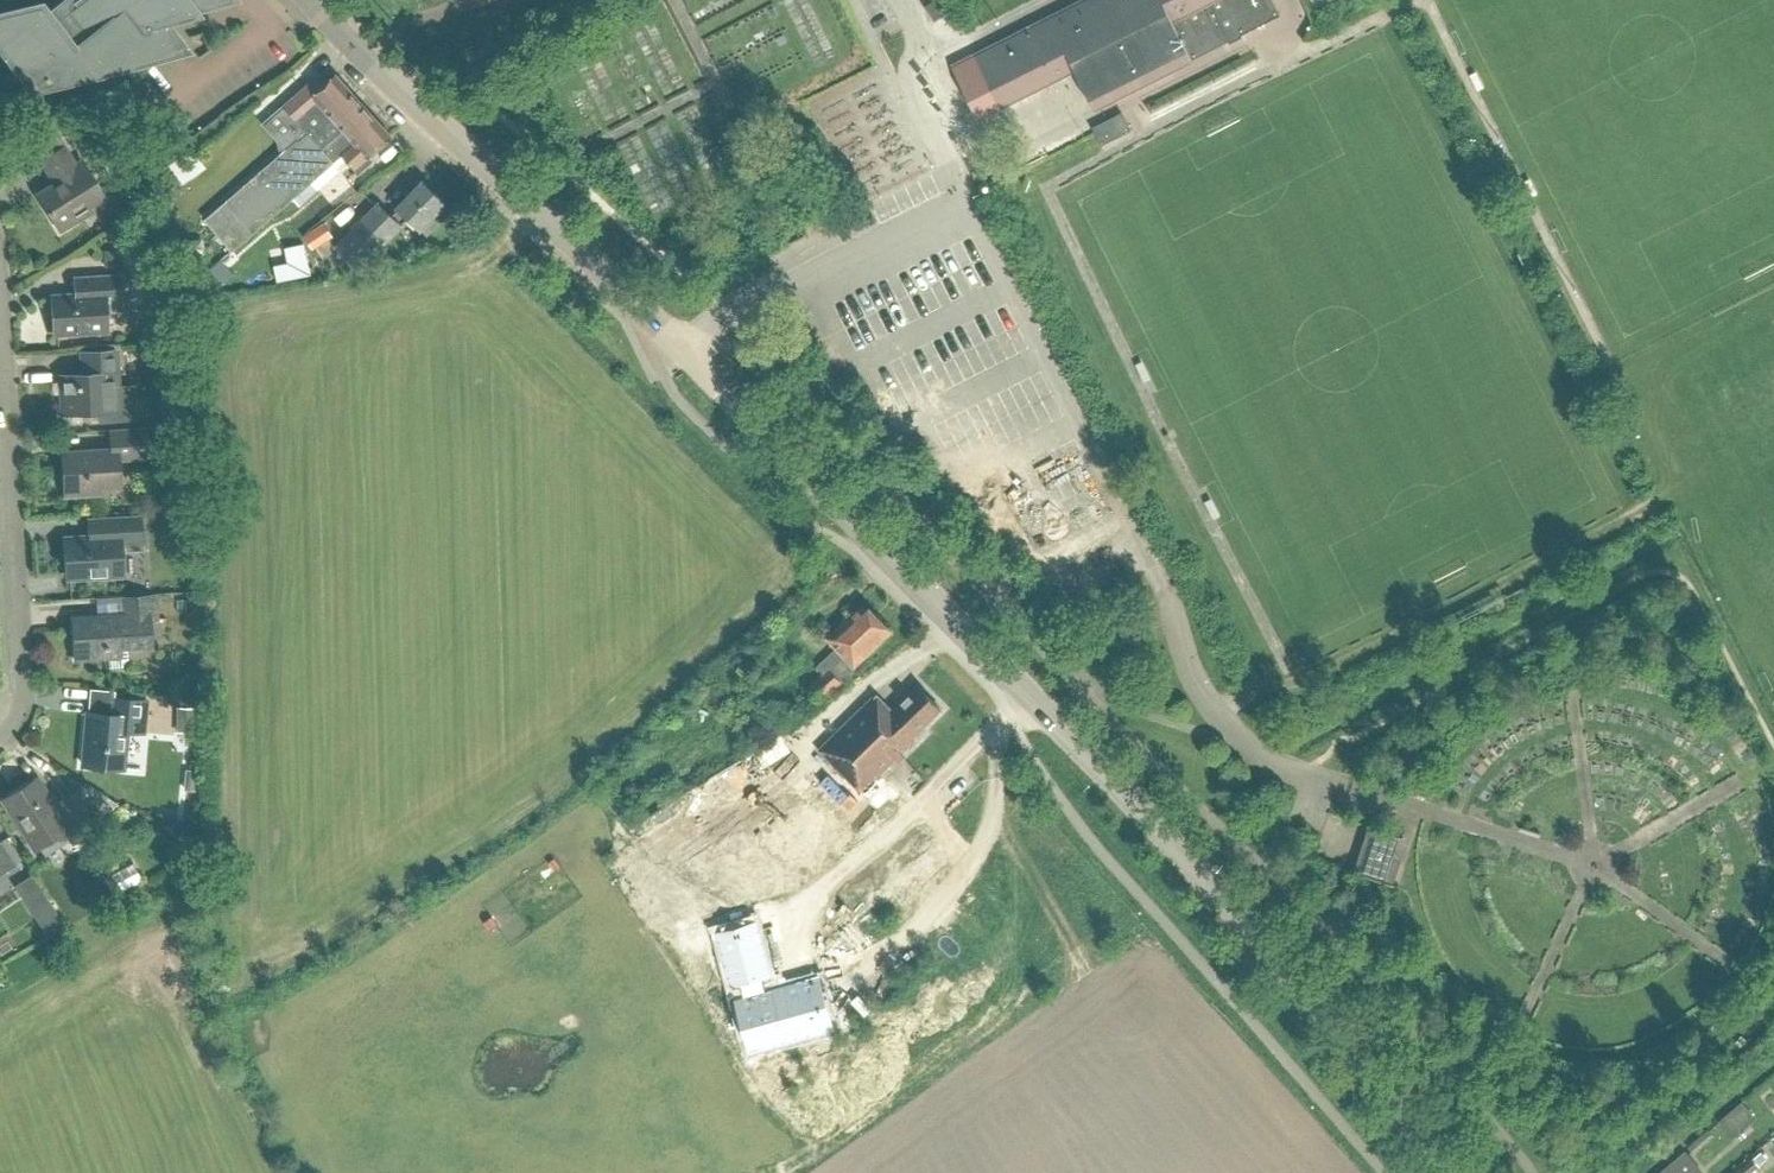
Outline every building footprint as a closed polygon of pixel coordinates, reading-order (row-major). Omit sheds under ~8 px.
[(0,14),(0,47),(32,88),(173,51),(165,18),(198,9),(195,5),(216,0),(80,0),(52,22),(38,4),(0,14)] [(1095,108),(1192,59),(1229,40),(1240,35),(1279,15),(1272,0),(1076,0),(981,47),(971,53),(999,109),(1076,70),(1095,108)] [(279,154),(243,185),(210,213),(227,234),(370,110),(338,73),(328,81),(321,73),(276,112),(262,123),(278,140),(280,153),(279,154)] [(238,246),(306,188),(344,155),(359,173),(374,160),(370,155),(392,136),(370,110),(227,234),(238,246)] [(1123,111),(1093,126),(1102,144),(1132,129),(1123,111)] [(37,192),(60,230),(92,211),(89,206),(105,196),(82,159),(76,162),(65,145),(41,160),(54,181),(37,192)] [(409,217),(420,228),(427,234),(440,221),(433,214),(446,201),(425,180),(392,214),(379,202),(337,245),(360,267),(409,217)] [(324,222),(305,235),(314,249),(334,236),(324,222)] [(102,250),(102,265),(118,265),(117,249),(102,250)] [(54,295),(56,334),(104,331),(102,306),(121,304),(119,273),(83,275),(84,293),(54,295)] [(118,384),(116,350),(88,352),(89,374),(59,376),(61,412),(98,410),(99,420),(134,418),(134,408),(132,383),(118,384)] [(119,459),(136,458),(136,459),(151,458),(150,446),(156,445),(155,427),(148,427),(148,428),(115,430),(116,448),(63,451),(65,495),(101,492),(100,486),(120,485),(119,459)] [(67,536),(70,578),(119,575),(117,550),(142,549),(140,515),(96,518),(97,535),(67,536)] [(72,617),(74,659),(107,657),(107,648),(151,646),(150,620),(157,619),(156,595),(123,597),(124,614),(72,617)] [(808,686),(815,694),(821,700),(856,668),(854,665),(891,630),(865,601),(827,637),(837,648),(817,666),(823,672),(808,686)] [(876,693),(820,748),(863,790),(880,773),(918,736),(915,733),(941,708),(918,685),(892,710),(876,693)] [(111,715),(87,712),(82,765),(121,769),(125,732),(142,734),(145,701),(113,698),(111,715)] [(193,731),(193,707),(176,707),(175,731),(193,731)] [(755,749),(765,765),(791,748),(781,733),(755,749)] [(185,768),(183,789),(195,790),(197,770),(185,768)] [(35,777),(1,799),(33,848),(63,829),(71,842),(95,826),(72,791),(53,804),(35,777)] [(1353,871),(1383,881),(1399,835),(1368,825),(1353,871)] [(16,864),(0,840),(0,874),(16,864)] [(836,946),(819,951),(828,978),(845,972),(836,946)] [(811,966),(734,997),(755,1047),(831,1016),(811,966)] [(1743,1101),(1719,1121),(1732,1137),(1757,1117),(1743,1101)] [(1686,1150),(1659,1172),(1701,1172),(1703,1171),(1686,1150)] [(1732,1172),(1749,1172),(1752,1170),(1753,1172),(1756,1169),(1755,1168),(1759,1165),(1752,1157),(1732,1172)]
